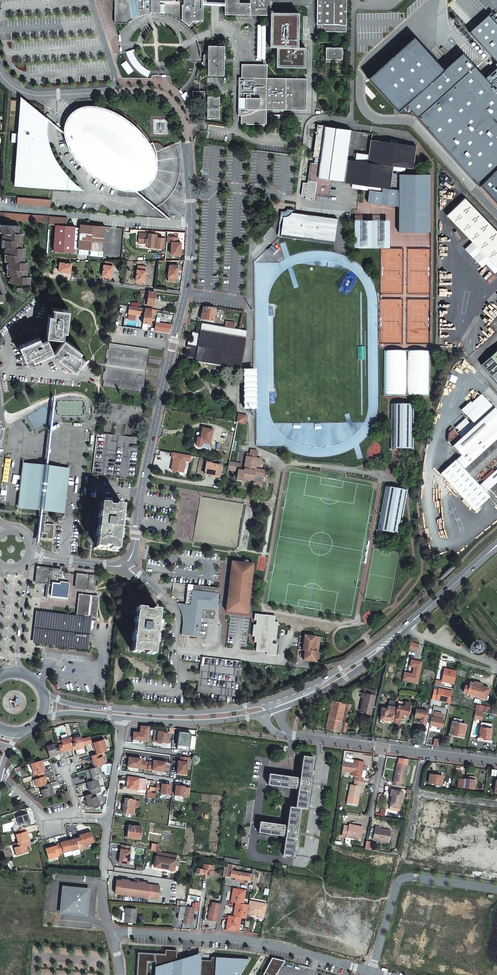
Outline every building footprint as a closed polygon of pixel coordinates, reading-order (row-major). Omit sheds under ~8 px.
[(182,20),(183,21),(185,22),(186,23),(187,24),(188,25),(192,21),(197,25),(202,20),(203,4),(203,1),(203,0),(114,0),(114,3),(114,23),(126,23),(129,20),(133,18),(137,17),(139,15),(142,15),(144,14),(146,13),(148,13),(156,12),(159,12),(164,13),(167,14),(170,15),(171,15),(173,16),(175,17),(180,19),(181,20),(182,20)] [(270,0),(250,0),(250,3),(238,3),(238,0),(225,0),(225,2),(225,5),(224,14),(251,15),(270,15),(270,28),(270,30),(270,46),(277,46),(281,47),(281,55),(277,55),(276,67),(291,67),(292,64),(305,65),(305,47),(297,47),(298,13),(282,12),(282,10),(287,10),(287,6),(280,6),(280,12),(270,12),(270,0)] [(320,24),(346,25),(346,19),(346,0),(321,0),(321,2),(321,7),(321,19),(320,24)] [(494,19),(487,17),(470,31),(496,62),(496,17),(494,19)] [(270,30),(270,28),(265,28),(265,25),(257,25),(257,52),(257,51),(258,51),(259,51),(260,51),(261,51),(262,52),(262,53),(263,54),(263,55),(263,56),(262,57),(261,58),(260,58),(259,58),(258,58),(257,57),(257,59),(263,59),(263,66),(265,66),(265,50),(277,50),(277,48),(265,48),(265,30),(270,30)] [(486,79),(464,54),(446,70),(417,39),(371,78),(402,113),(415,114),(481,185),(496,171),(496,91),(486,79)] [(224,46),(208,45),(208,53),(205,54),(203,55),(203,60),(203,65),(204,67),(207,67),(208,75),(223,75),(224,46)] [(341,47),(325,47),(325,59),(341,59),(341,47)] [(133,66),(141,65),(138,62),(137,60),(134,57),(131,50),(125,52),(128,58),(129,61),(131,63),(133,66)] [(146,69),(141,65),(133,66),(136,69),(139,72),(141,74),(147,77),(150,71),(146,69)] [(239,77),(238,115),(241,115),(241,123),(256,124),(265,124),(265,109),(306,110),(306,107),(306,78),(266,78),(266,66),(265,66),(263,66),(242,65),(242,77),(239,77)] [(486,79),(496,91),(496,69),(486,79)] [(219,105),(219,96),(207,96),(207,105),(219,105)] [(20,98),(20,99),(19,114),(29,115),(30,107),(22,100),(20,98)] [(150,167),(154,167),(154,165),(154,161),(153,157),(149,148),(147,143),(143,145),(140,141),(139,139),(137,137),(135,135),(133,133),(131,131),(130,129),(127,127),(125,125),(122,124),(120,122),(117,120),(114,119),(111,117),(108,115),(104,114),(106,110),(101,108),(98,107),(95,107),(91,106),(88,106),(84,107),(81,107),(82,112),(81,112),(79,113),(77,114),(75,115),(73,116),(78,121),(75,124),(69,121),(69,123),(68,125),(68,126),(68,128),(68,130),(68,132),(64,133),(64,136),(65,141),(66,144),(68,148),(69,151),(71,154),(74,158),(76,161),(79,164),(83,168),(86,171),(88,168),(94,173),(91,176),(98,180),(102,183),(107,185),(109,186),(118,189),(121,189),(127,190),(135,190),(138,189),(137,184),(139,184),(141,183),(142,182),(145,180),(146,178),(148,176),(149,173),(150,170),(150,167)] [(14,187),(70,191),(71,185),(75,185),(69,179),(66,176),(63,172),(57,164),(55,160),(53,156),(50,151),(48,146),(41,145),(43,118),(30,107),(29,115),(19,114),(17,134),(11,133),(11,143),(17,143),(14,187)] [(63,129),(64,133),(68,132),(68,130),(68,128),(68,126),(68,125),(69,123),(69,121),(75,124),(78,121),(73,116),(75,115),(77,114),(79,113),(81,112),(82,112),(81,107),(79,108),(77,108),(74,110),(72,111),(70,113),(68,115),(67,117),(65,119),(64,125),(63,129)] [(219,108),(207,108),(207,117),(219,117),(219,108)] [(143,145),(147,143),(145,141),(143,138),(141,134),(135,128),(131,125),(124,119),(120,117),(117,115),(113,113),(106,110),(104,114),(108,115),(111,117),(114,119),(117,120),(120,122),(122,124),(125,125),(127,127),(130,129),(131,131),(133,133),(135,135),(137,137),(139,139),(140,141),(143,145)] [(315,134),(314,135),(312,157),(314,157),(319,158),(319,159),(319,163),(314,163),(309,162),(307,175),(307,178),(311,179),(311,184),(314,184),(313,194),(327,196),(330,178),(343,180),(346,162),(350,131),(327,127),(327,126),(316,124),(315,129),(313,130),(315,134)] [(343,180),(345,180),(347,159),(349,147),(351,131),(350,131),(346,162),(343,180)] [(390,142),(379,141),(371,140),(370,141),(368,162),(355,161),(347,159),(345,180),(344,183),(352,184),(351,188),(366,190),(389,194),(392,173),(392,170),(404,172),(405,168),(412,168),(415,146),(396,143),(390,142)] [(347,159),(355,161),(357,148),(349,147),(347,159)] [(146,184),(148,183),(150,181),(151,179),(153,175),(153,172),(154,170),(154,167),(150,167),(150,170),(149,173),(148,176),(146,178),(145,180),(142,182),(141,183),(139,184),(137,184),(138,189),(140,188),(142,187),(144,186),(146,184)] [(86,171),(91,176),(94,173),(88,168),(86,171)] [(481,185),(496,201),(496,171),(481,185)] [(389,194),(366,190),(365,200),(394,205),(394,229),(425,230),(425,174),(395,174),(392,173),(389,194)] [(311,179),(307,178),(306,181),(302,180),(300,193),(305,193),(305,196),(314,197),(314,194),(313,194),(314,184),(311,184),(311,179)] [(51,199),(18,197),(17,204),(50,206),(51,199)] [(445,216),(496,270),(496,234),(463,198),(445,216)] [(49,223),(49,216),(0,213),(0,219),(0,220),(49,223)] [(319,217),(292,213),(290,215),(288,216),(286,217),(283,217),(280,236),(333,244),(337,219),(319,217)] [(67,218),(49,216),(49,223),(49,224),(55,225),(67,226),(67,218)] [(385,218),(350,218),(350,247),(385,247),(385,218)] [(89,225),(86,225),(80,224),(77,249),(90,251),(102,252),(105,227),(89,225)] [(0,225),(0,232),(4,232),(2,234),(1,246),(6,247),(4,249),(3,261),(10,261),(7,263),(6,275),(12,276),(9,278),(9,282),(29,284),(30,277),(27,277),(25,275),(27,274),(28,262),(24,262),(23,260),(24,259),(25,247),(21,247),(20,246),(21,245),(22,233),(19,233),(17,231),(19,230),(19,226),(0,225)] [(67,226),(55,225),(53,251),(73,253),(75,226),(67,226)] [(157,235),(146,234),(140,233),(139,233),(138,238),(145,239),(144,243),(147,243),(147,247),(153,247),(154,241),(155,242),(155,237),(157,237),(157,235)] [(162,238),(157,237),(155,237),(155,242),(154,241),(153,247),(162,248),(162,238)] [(71,264),(60,263),(58,271),(69,273),(71,264)] [(111,266),(104,265),(103,265),(102,276),(110,277),(112,266),(111,266)] [(178,266),(169,265),(167,277),(168,277),(167,280),(174,281),(174,278),(176,278),(178,266)] [(144,271),(138,270),(137,270),(135,281),(144,282),(145,271),(144,271)] [(153,307),(156,293),(140,291),(140,293),(139,292),(138,294),(148,295),(148,300),(145,299),(144,305),(153,307)] [(151,309),(138,308),(135,307),(131,307),(129,306),(128,314),(144,316),(143,324),(149,325),(151,309)] [(46,337),(62,338),(63,331),(66,331),(68,310),(52,308),(51,315),(48,315),(47,325),(46,337)] [(215,310),(203,308),(201,320),(213,322),(215,310)] [(225,327),(201,323),(200,331),(222,334),(245,338),(246,331),(233,329),(225,327)] [(192,340),(192,341),(191,348),(190,350),(189,350),(188,358),(195,358),(194,362),(240,369),(245,338),(222,334),(200,331),(199,333),(192,332),(191,340),(192,340)] [(52,352),(46,337),(39,339),(38,337),(29,341),(18,346),(25,361),(31,358),(32,360),(52,352)] [(63,338),(62,338),(46,337),(52,352),(53,352),(63,338)] [(80,351),(63,338),(53,352),(58,356),(57,358),(65,364),(74,371),(84,357),(79,353),(80,351)] [(104,380),(103,387),(116,389),(143,393),(149,350),(109,343),(108,350),(107,350),(102,380),(104,380)] [(384,391),(429,391),(430,346),(384,345),(384,391)] [(481,364),(496,382),(496,349),(481,364)] [(62,368),(65,364),(57,358),(55,360),(57,362),(56,363),(62,368)] [(254,370),(244,370),(244,410),(254,410),(254,370)] [(496,422),(496,412),(481,394),(471,403),(475,408),(466,416),(472,422),(462,431),(466,434),(461,438),(458,435),(453,429),(448,433),(448,442),(460,456),(479,439),(496,422)] [(475,408),(471,403),(462,412),(466,416),(475,408)] [(414,404),(392,404),(392,449),(414,449),(414,404)] [(44,467),(44,470),(46,470),(47,467),(53,411),(50,411),(44,467)] [(238,414),(236,422),(245,423),(246,415),(238,414)] [(455,460),(464,470),(496,439),(496,422),(479,439),(460,456),(455,460)] [(213,430),(202,427),(200,438),(197,437),(195,445),(195,447),(196,447),(197,448),(198,448),(200,448),(201,447),(209,449),(210,446),(211,440),(212,435),(213,430)] [(94,457),(92,474),(95,474),(97,456),(136,462),(139,438),(97,433),(94,457)] [(464,470),(473,479),(496,458),(496,439),(464,470)] [(229,462),(227,470),(237,472),(236,480),(242,481),(242,478),(253,481),(252,486),(262,488),(265,471),(255,469),(255,466),(258,467),(263,463),(260,459),(255,458),(256,452),(251,451),(251,454),(246,453),(244,470),(241,470),(242,464),(229,462)] [(190,462),(191,456),(173,452),(171,458),(173,458),(171,470),(183,473),(185,461),(190,462)] [(97,456),(95,474),(99,475),(99,476),(128,480),(128,478),(134,479),(136,462),(97,456)] [(474,511),(489,497),(485,493),(479,485),(473,479),(464,470),(455,460),(440,474),(474,511)] [(221,465),(214,464),(211,464),(211,463),(209,463),(207,462),(205,474),(210,475),(210,473),(219,475),(220,468),(220,466),(221,465)] [(18,507),(24,507),(28,465),(22,465),(18,507)] [(24,507),(39,509),(40,507),(44,470),(44,467),(28,465),(24,507)] [(46,470),(43,507),(42,510),(58,511),(63,469),(47,467),(46,470)] [(63,469),(58,511),(64,512),(69,470),(63,469)] [(489,489),(496,482),(496,469),(479,485),(485,493),(489,489)] [(407,490),(385,487),(378,530),(400,534),(407,490)] [(108,504),(101,504),(97,540),(96,548),(103,549),(103,547),(110,548),(110,550),(117,550),(121,518),(123,506),(115,505),(115,507),(108,506),(108,504)] [(46,534),(46,539),(52,539),(53,526),(44,525),(44,534),(46,534)] [(227,611),(247,613),(253,564),(232,562),(226,611),(227,611)] [(59,571),(39,569),(37,582),(47,583),(45,596),(65,598),(67,585),(57,584),(59,571)] [(92,588),(93,575),(78,573),(77,587),(92,588)] [(205,591),(204,592),(201,588),(201,586),(192,585),(192,590),(187,590),(186,602),(190,603),(190,604),(178,603),(182,610),(183,619),(182,635),(198,637),(200,623),(196,622),(196,618),(214,620),(215,610),(216,610),(217,606),(218,605),(217,604),(218,603),(217,601),(219,600),(218,599),(218,594),(218,593),(216,592),(215,593),(214,592),(213,593),(212,592),(211,593),(210,592),(209,592),(208,591),(207,592),(205,591)] [(96,598),(80,596),(78,616),(93,618),(94,611),(96,598)] [(137,603),(120,601),(119,611),(136,613),(132,652),(139,652),(139,651),(146,652),(146,653),(153,654),(159,610),(151,609),(151,611),(144,610),(144,608),(137,608),(137,603)] [(276,611),(266,610),(266,616),(255,614),(254,620),(257,620),(256,625),(253,625),(252,636),(255,637),(254,642),(257,643),(256,651),(267,652),(266,655),(275,656),(276,644),(271,644),(272,639),(275,639),(277,622),(274,622),(276,611)] [(78,616),(78,619),(88,620),(93,621),(96,621),(97,612),(94,611),(93,618),(78,616)] [(249,620),(254,620),(255,614),(247,613),(227,611),(226,615),(229,615),(249,618),(249,620)] [(87,632),(88,620),(78,619),(38,615),(35,641),(85,647),(87,632)] [(315,637),(305,636),(303,650),(304,651),(303,660),(315,662),(316,652),(313,652),(314,643),(315,637)] [(241,661),(201,657),(199,675),(196,699),(236,704),(237,697),(239,698),(242,668),(241,668),(241,661)] [(402,685),(417,689),(421,669),(410,667),(408,673),(413,674),(411,681),(403,679),(402,685)] [(457,672),(444,669),(441,682),(454,685),(457,672)] [(470,684),(468,688),(467,694),(478,698),(485,700),(488,689),(488,688),(482,686),(482,685),(474,683),(473,685),(470,684)] [(376,691),(365,688),(363,693),(362,693),(361,697),(363,698),(360,712),(371,714),(375,696),(374,696),(376,691)] [(452,692),(439,689),(436,701),(450,703),(452,692)] [(351,705),(332,701),(326,729),(345,733),(351,705)] [(398,706),(395,718),(401,719),(402,715),(408,716),(410,703),(406,703),(404,707),(398,706)] [(394,708),(388,707),(387,709),(382,709),(380,720),(385,720),(384,723),(388,723),(388,721),(392,721),(394,708)] [(428,712),(416,709),(414,717),(420,718),(419,723),(425,724),(428,712)] [(430,725),(442,728),(444,720),(441,720),(442,713),(434,712),(432,718),(431,718),(430,725)] [(492,723),(481,721),(479,739),(490,740),(492,723)] [(453,723),(450,734),(463,737),(465,725),(461,724),(453,723)] [(133,732),(132,743),(142,743),(141,740),(148,741),(149,727),(141,727),(139,733),(133,732)] [(162,732),(154,731),(153,742),(167,743),(168,734),(162,733),(162,732)] [(179,733),(176,749),(189,751),(189,748),(194,749),(196,737),(191,736),(191,734),(179,733)] [(79,749),(84,748),(83,745),(81,739),(81,737),(69,740),(72,749),(72,750),(78,748),(79,749)] [(89,737),(81,739),(83,745),(90,743),(89,737)] [(69,740),(69,738),(57,742),(58,743),(60,751),(66,750),(66,751),(72,749),(69,740)] [(101,753),(106,752),(103,740),(92,743),(94,749),(95,748),(96,754),(101,753)] [(54,755),(60,753),(60,751),(58,743),(46,747),(49,758),(55,756),(54,755)] [(99,766),(104,765),(101,753),(96,754),(91,756),(93,762),(92,763),(93,768),(99,766)] [(127,767),(144,769),(145,762),(141,761),(141,759),(129,757),(127,767)] [(186,775),(188,758),(180,757),(180,762),(178,761),(177,774),(186,775)] [(313,758),(303,757),(299,779),(297,779),(297,778),(269,774),(268,785),(295,789),(295,788),(298,788),(295,808),(289,807),(286,827),(284,827),(284,825),(260,822),(258,833),(282,836),(282,835),(285,836),(282,855),(290,856),(290,858),(292,858),(292,857),(293,857),(300,809),(306,810),(313,758)] [(355,776),(354,780),(355,780),(363,782),(364,777),(362,777),(363,771),(364,762),(355,760),(354,764),(353,772),(352,775),(355,776)] [(43,766),(41,761),(30,764),(34,776),(43,773),(44,773),(42,766),(43,766)] [(148,770),(164,772),(166,762),(153,761),(153,763),(149,762),(148,770)] [(341,770),(353,772),(354,764),(349,763),(343,762),(341,770)] [(408,766),(397,764),(393,785),(404,787),(408,766)] [(97,779),(102,778),(99,766),(93,768),(88,770),(89,775),(90,775),(92,781),(97,779)] [(33,776),(36,788),(40,787),(47,784),(45,779),(44,779),(43,773),(34,776),(33,776)] [(443,776),(430,775),(429,784),(442,785),(443,776)] [(145,791),(145,789),(146,780),(128,777),(126,788),(137,790),(137,789),(145,791)] [(95,793),(100,791),(97,779),(92,781),(86,783),(87,788),(88,788),(90,794),(95,793)] [(475,780),(464,779),(464,780),(463,788),(474,789),(475,780)] [(363,786),(364,782),(363,782),(355,780),(354,785),(351,784),(349,796),(359,798),(362,786),(363,786)] [(40,787),(43,798),(54,795),(52,790),(51,790),(49,784),(47,784),(40,787)] [(161,785),(157,785),(156,791),(160,792),(160,794),(169,795),(171,785),(162,784),(161,785)] [(185,787),(176,786),(174,796),(184,797),(184,795),(189,796),(190,789),(185,788),(185,787)] [(147,797),(154,798),(155,794),(150,793),(151,790),(148,790),(147,797)] [(392,796),(390,807),(400,808),(403,792),(391,790),(390,796),(392,796)] [(90,794),(85,796),(87,802),(86,802),(87,808),(98,804),(95,793),(90,794)] [(134,800),(125,799),(124,801),(123,801),(121,810),(123,811),(122,813),(132,815),(134,800)] [(25,828),(30,826),(28,820),(29,820),(28,814),(17,818),(20,829),(25,828)] [(139,839),(141,827),(127,825),(125,837),(139,839)] [(363,827),(355,826),(355,828),(348,827),(344,826),(342,837),(361,840),(363,827)] [(375,827),(373,838),(382,839),(382,842),(389,843),(391,831),(386,830),(386,831),(380,830),(380,827),(375,827)] [(20,829),(15,831),(18,842),(23,841),(29,839),(27,834),(26,834),(25,828),(20,829)] [(85,834),(79,836),(79,838),(82,845),(85,845),(93,842),(90,831),(85,833),(85,834)] [(70,851),(71,851),(79,849),(82,848),(82,845),(79,838),(73,840),(73,838),(67,840),(70,851)] [(62,842),(56,844),(56,846),(59,854),(63,853),(70,851),(67,840),(62,841),(62,842)] [(18,842),(13,844),(16,855),(27,852),(26,847),(25,847),(23,841),(18,842)] [(131,847),(121,845),(118,863),(128,865),(131,847)] [(48,859),(59,856),(59,854),(56,846),(50,847),(50,846),(45,848),(48,859)] [(153,867),(161,869),(162,867),(166,868),(165,869),(173,871),(176,856),(156,852),(153,867)] [(252,881),(253,875),(231,871),(232,865),(228,864),(227,868),(225,876),(252,881)] [(211,877),(212,871),(213,866),(204,865),(203,870),(196,869),(196,874),(205,875),(204,878),(208,879),(208,876),(211,877)] [(124,882),(120,881),(116,881),(114,894),(147,899),(149,885),(144,885),(141,884),(137,884),(128,882),(124,882)] [(159,887),(149,885),(147,899),(157,900),(159,887)] [(86,890),(63,888),(60,913),(85,915),(86,902),(85,902),(86,890)] [(245,890),(233,888),(230,902),(235,903),(242,904),(245,890)] [(246,913),(263,917),(266,904),(249,901),(248,905),(246,913)] [(184,920),(183,923),(191,924),(193,911),(197,912),(199,903),(195,903),(193,909),(186,907),(184,920)] [(242,904),(235,903),(233,916),(240,918),(245,919),(246,913),(248,905),(242,904)] [(216,924),(220,906),(211,905),(210,909),(209,909),(207,923),(216,924)] [(184,920),(186,907),(179,907),(177,919),(184,920)] [(134,923),(136,909),(125,908),(125,913),(122,912),(121,921),(124,921),(124,922),(134,923)] [(233,916),(228,915),(225,930),(238,931),(240,918),(233,916)] [(135,951),(134,974),(237,974),(247,959),(209,956),(209,960),(199,959),(199,954),(180,958),(174,958),(175,949),(163,949),(163,953),(135,951)] [(263,974),(275,974),(284,961),(272,958),(263,974)]
